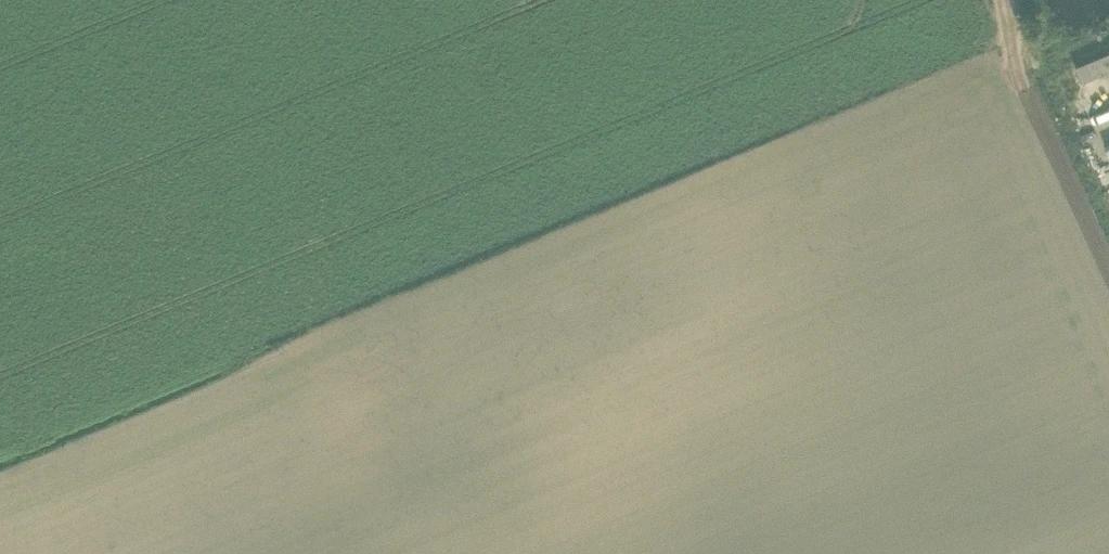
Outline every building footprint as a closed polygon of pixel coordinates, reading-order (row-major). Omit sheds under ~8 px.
[(1076,65),(1083,81),(1108,69),(1108,51),(1076,65)]
